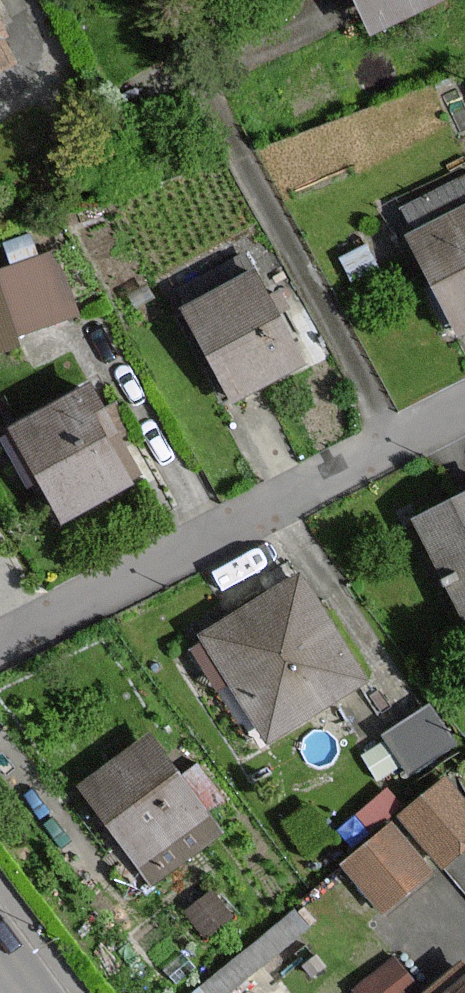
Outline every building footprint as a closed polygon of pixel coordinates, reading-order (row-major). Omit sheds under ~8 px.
[(372,27),(431,0),(360,0),(372,27)] [(406,208),(418,232),(411,236),(458,330),(464,327),(464,178),(406,208)] [(13,345),(10,337),(72,316),(52,254),(0,271),(0,349),(13,345)] [(300,363),(255,274),(188,308),(232,397),(300,363)] [(101,409),(89,388),(10,430),(13,436),(5,441),(28,484),(39,478),(61,518),(131,480),(106,433),(112,430),(101,409)] [(421,521),(464,610),(464,499),(421,521)] [(295,580),(206,635),(269,737),(358,682),(295,580)] [(413,765),(457,736),(431,698),(387,727),(413,765)] [(152,878),(215,832),(206,819),(149,741),(85,787),(143,865),(152,878)] [(444,782),(403,816),(442,863),(464,843),(464,807),(444,782)] [(427,869),(390,826),(345,865),(382,907),(427,869)] [(252,959),(242,946),(184,992),(211,992),(252,959)] [(394,962),(357,990),(360,992),(407,992),(414,988),(394,962)] [(454,992),(464,992),(464,984),(454,992)]
